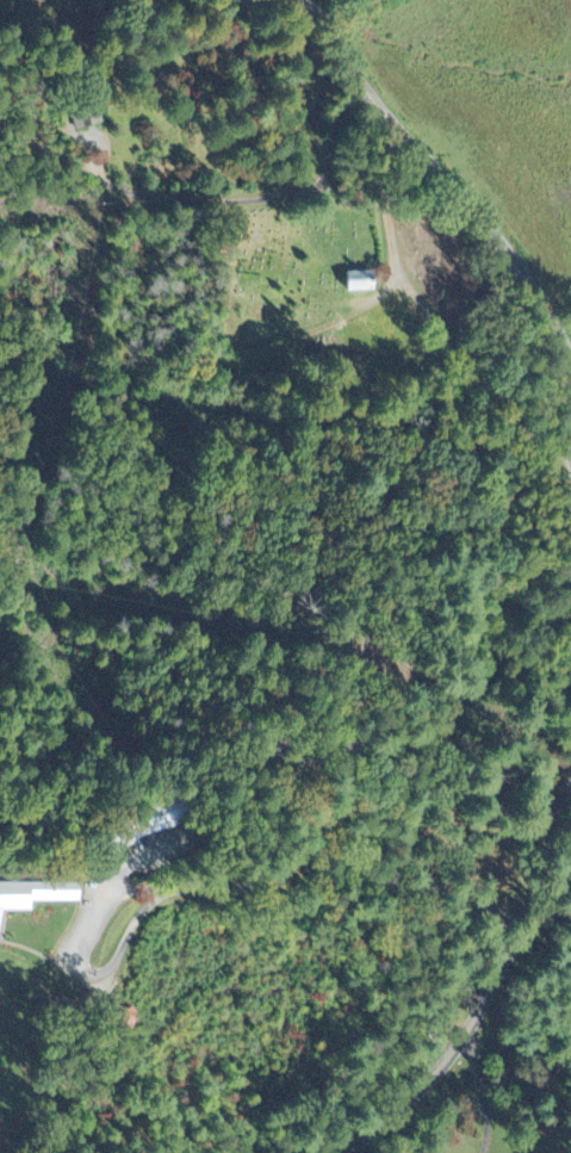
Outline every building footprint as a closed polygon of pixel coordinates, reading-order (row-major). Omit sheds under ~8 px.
[(354,269),(354,287),(379,286),(379,268),(354,269)] [(5,931),(0,954),(0,879),(81,884),(80,907),(36,905),(33,913),(5,915),(5,931)]
